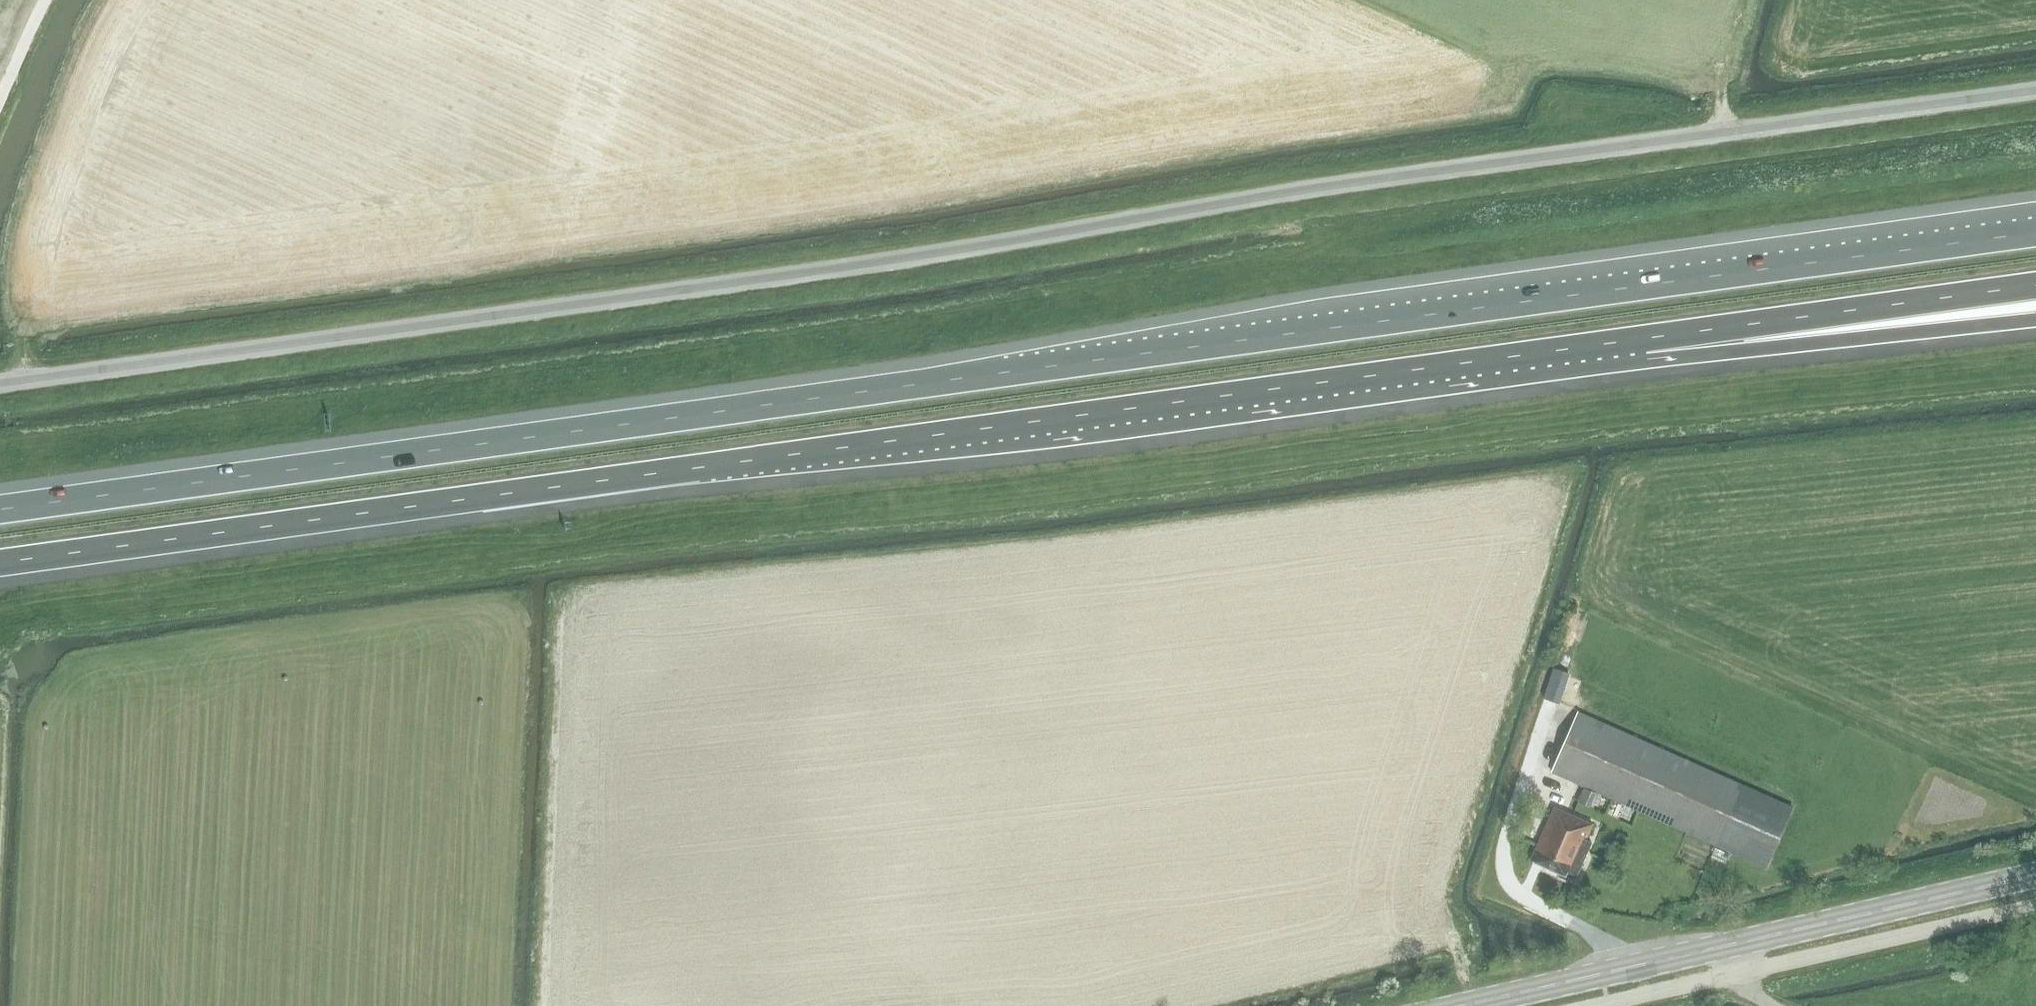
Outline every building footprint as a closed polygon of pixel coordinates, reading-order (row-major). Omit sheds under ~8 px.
[(1553,670),(1543,698),(1558,703),(1567,675),(1553,670)] [(1578,713),(1552,771),(1766,867),(1792,808),(1578,713)] [(1586,840),(1593,824),(1555,807),(1531,860),(1544,866),(1566,876),(1568,871),(1577,875),(1592,842),(1586,840)]
